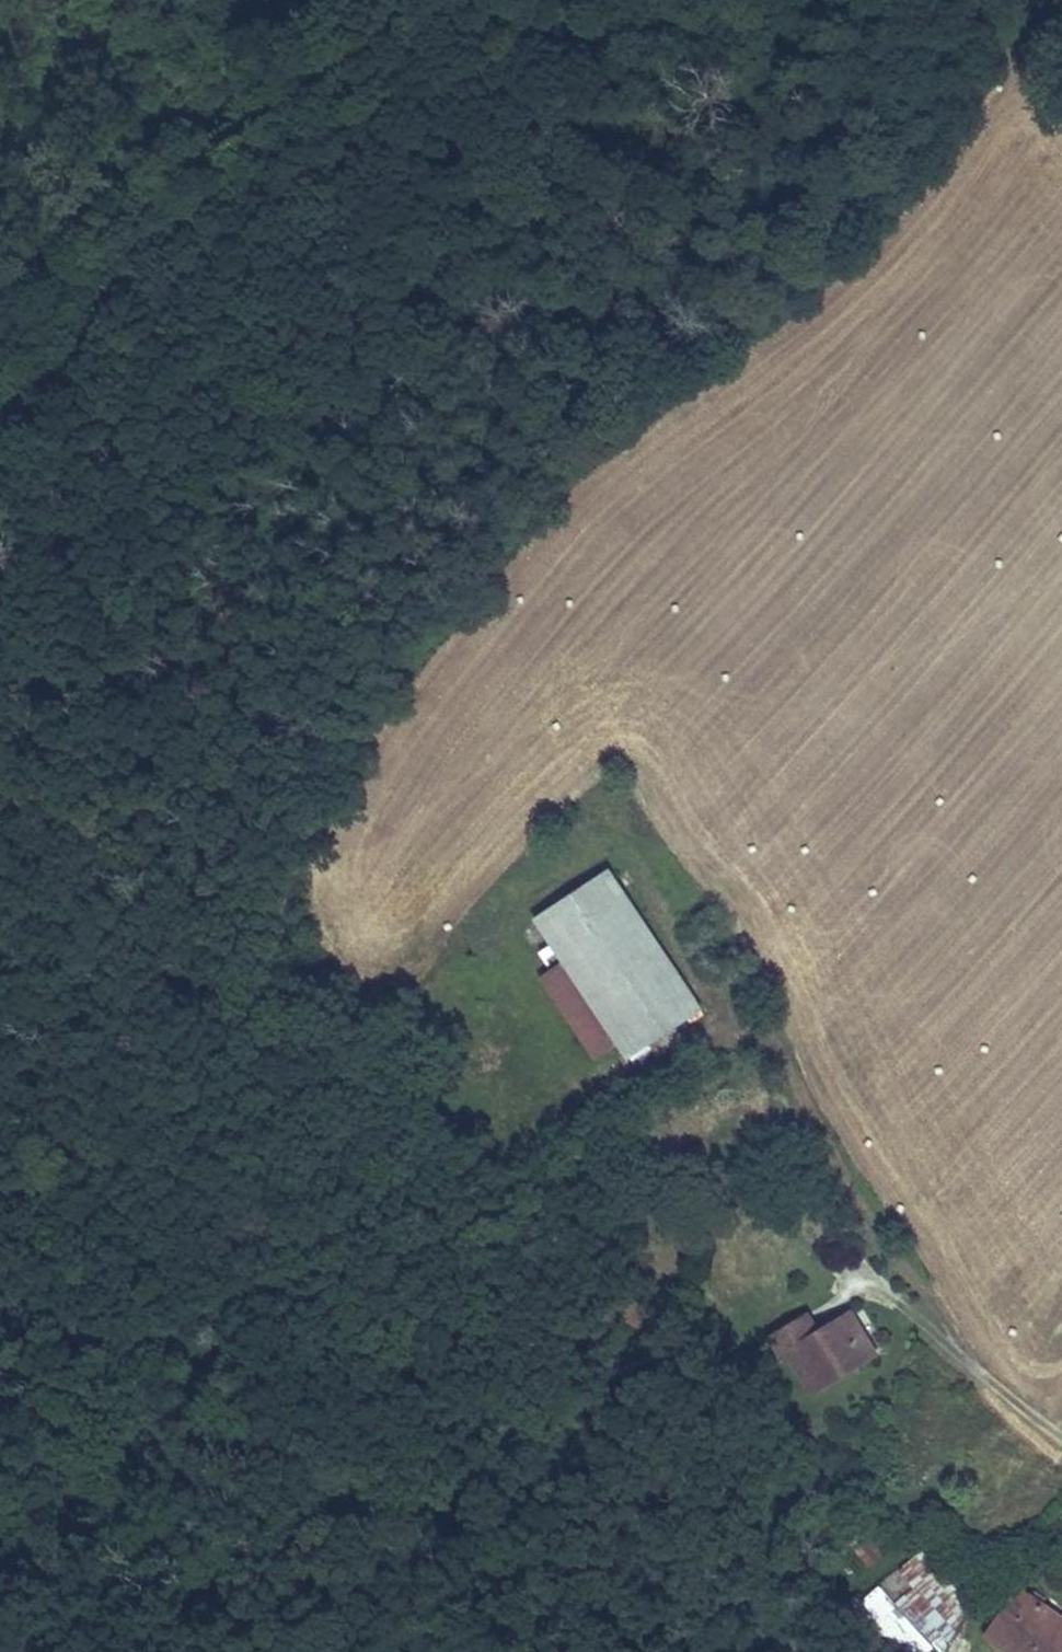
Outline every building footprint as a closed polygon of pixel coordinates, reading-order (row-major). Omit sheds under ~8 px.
[(595,1058),(605,1072),(679,1024),(587,882),(513,929),(542,974),(595,1058)] [(595,1058),(542,974),(520,989),(574,1073),(595,1058)] [(779,1372),(805,1410),(866,1375),(840,1335),(808,1354),(797,1337),(758,1360),(770,1377),(779,1372)] [(865,1622),(886,1651),(941,1651),(966,1621),(918,1556),(859,1600),(869,1614),(865,1622)] [(1015,1621),(1026,1611),(1017,1602),(1006,1615),(1015,1621)] [(1026,1611),(991,1651),(1061,1651),(1061,1640),(1026,1611)]
